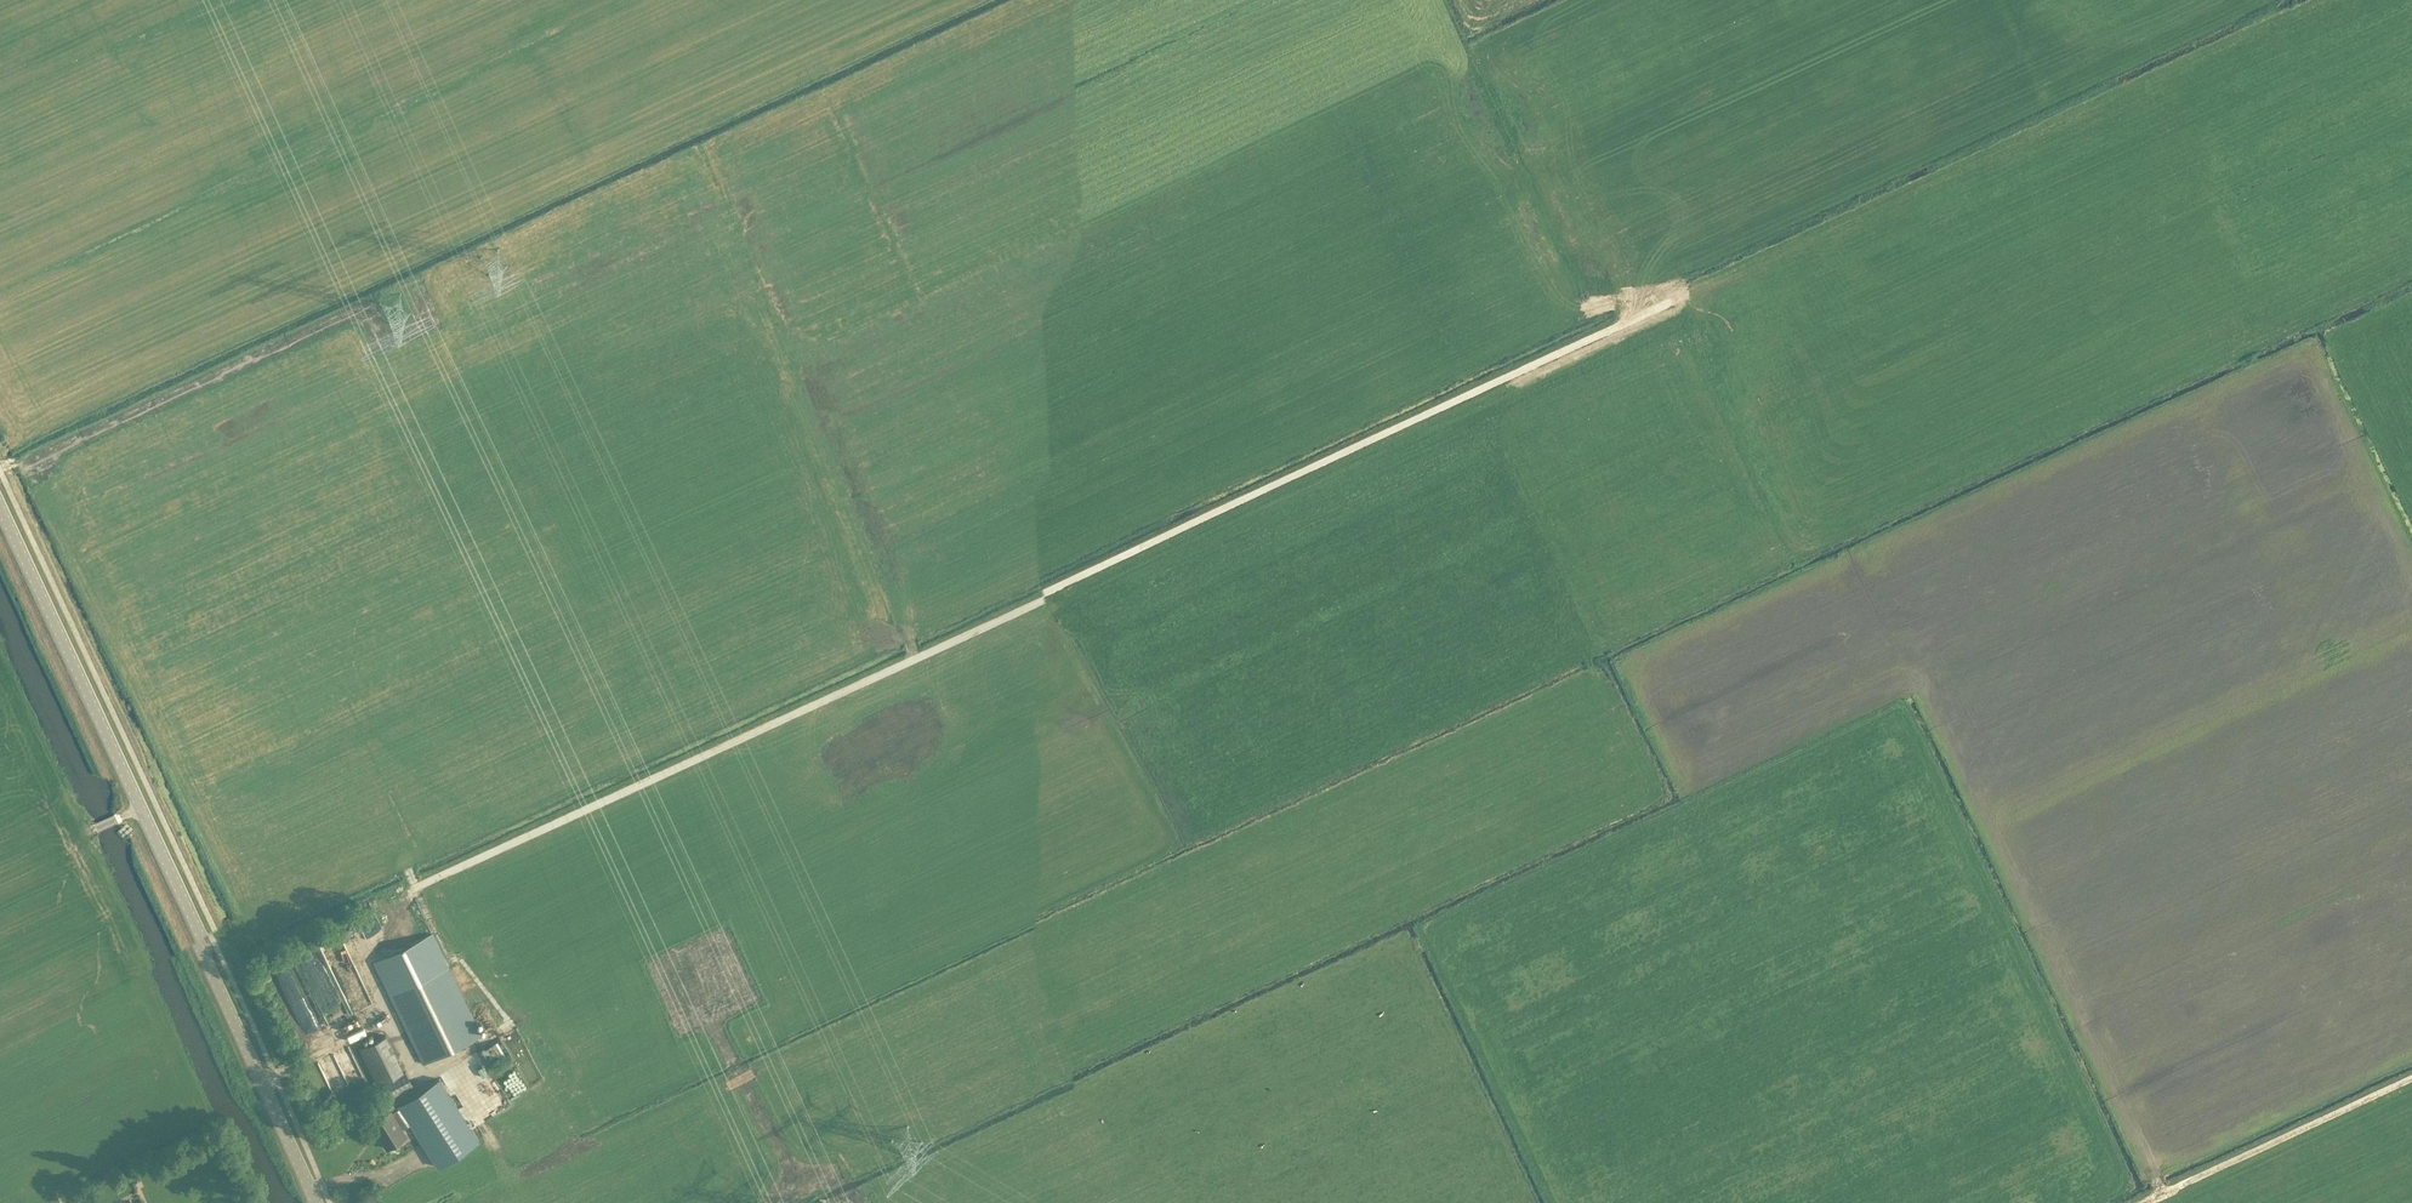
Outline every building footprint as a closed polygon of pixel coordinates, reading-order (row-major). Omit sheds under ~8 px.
[(410,939),(426,972),(392,988),(425,1056),(483,1028),(434,927),(410,939)] [(309,944),(334,1009),(350,1002),(325,938),(309,944)] [(327,994),(317,998),(297,954),(286,959),(314,1020),(335,1011),(327,994)] [(379,985),(367,972),(356,982),(368,995),(379,985)] [(326,1022),(332,1036),(348,1029),(341,1015),(326,1022)] [(407,1064),(406,1065),(387,1028),(361,1041),(379,1078),(387,1074),(393,1088),(414,1078),(407,1064)] [(495,1035),(501,1046),(509,1042),(503,1030),(495,1035)] [(440,1072),(399,1098),(401,1101),(400,1101),(410,1118),(411,1117),(439,1159),(479,1133),(463,1107),(459,1101),(440,1072)] [(393,1103),(372,1116),(388,1141),(409,1128),(405,1122),(410,1118),(400,1101),(394,1105),(393,1103)]
